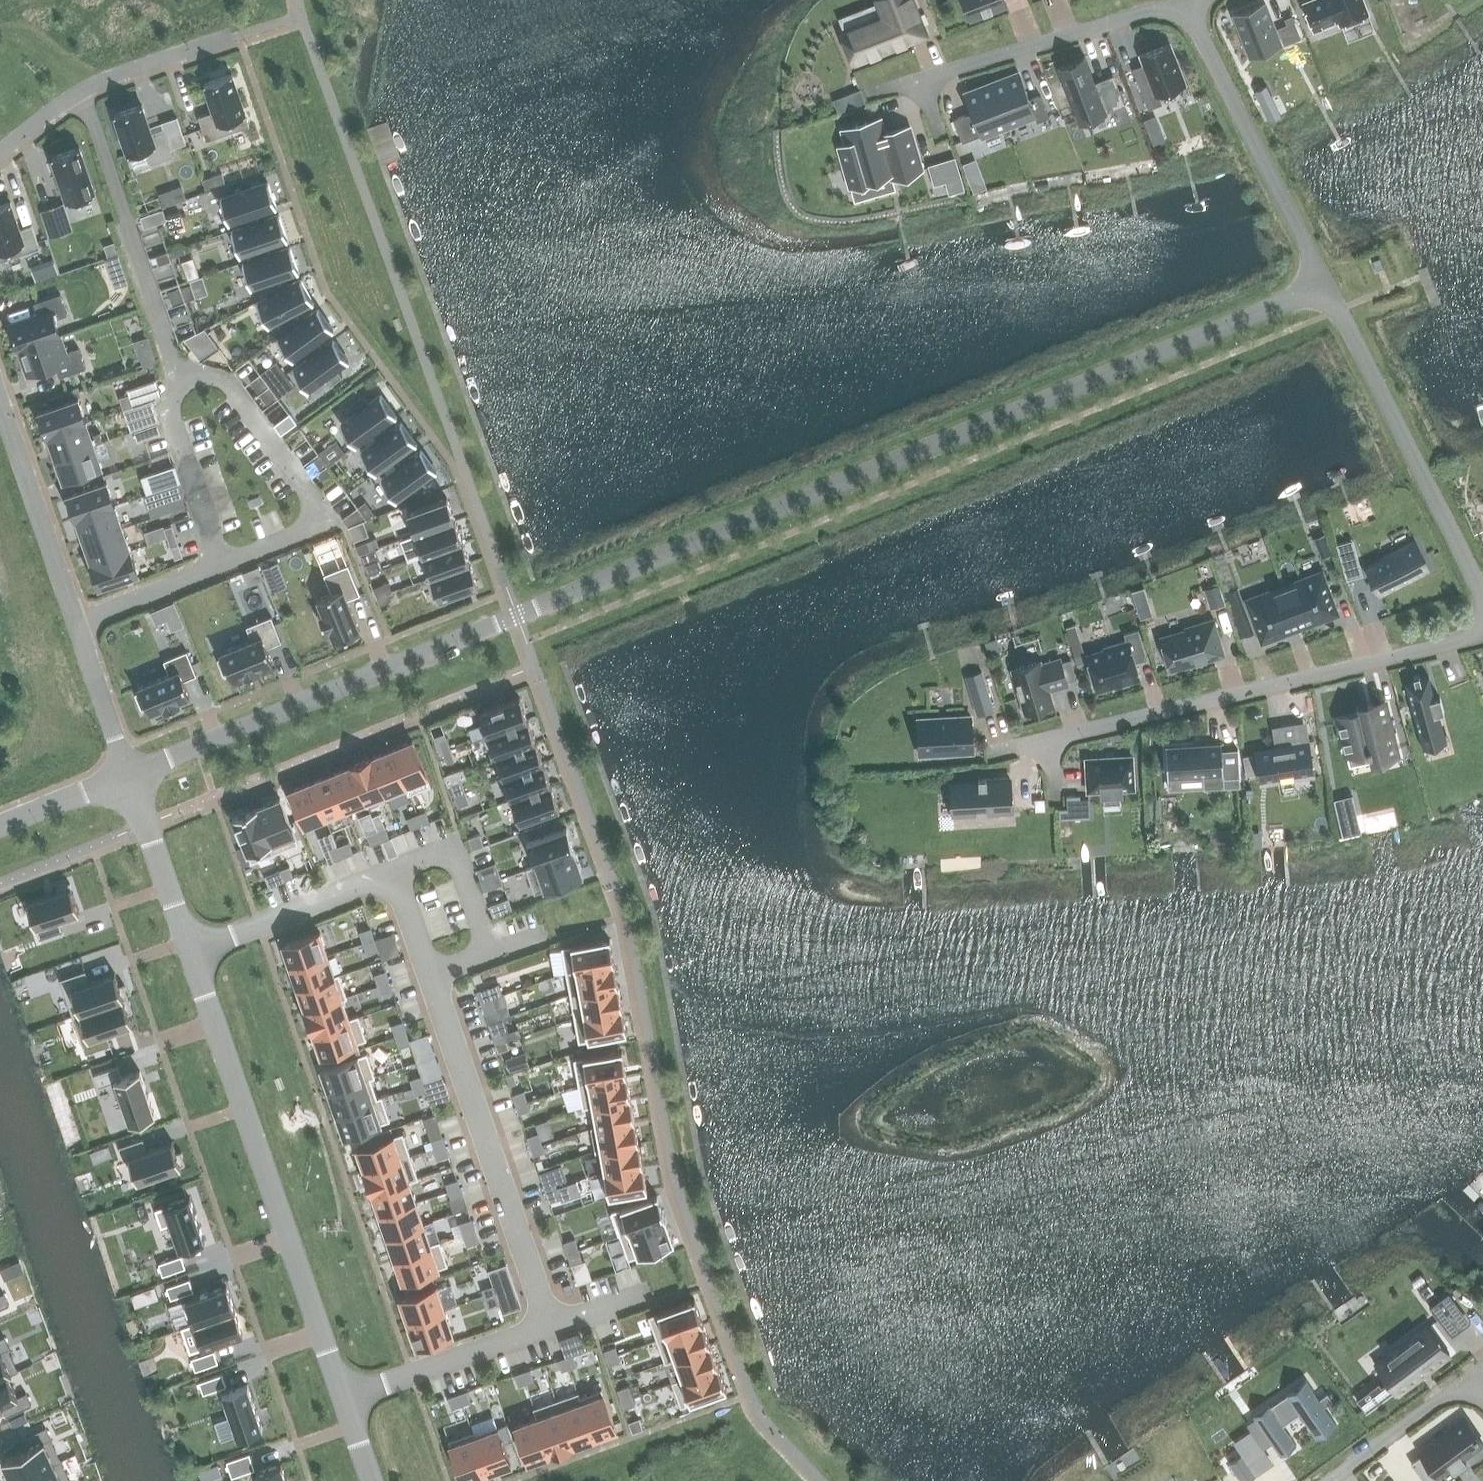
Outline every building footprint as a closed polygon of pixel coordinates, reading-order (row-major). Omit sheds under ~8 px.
[(912,0),(876,0),(882,16),(841,32),(841,34),(839,34),(845,48),(847,47),(853,64),(910,41),(904,24),(919,18),(912,0)] [(938,4),(942,12),(952,7),(948,0),(938,4)] [(969,20),(1007,6),(1004,0),(961,0),(969,20)] [(1368,13),(1363,0),(1313,0),(1303,4),(1313,30),(1337,20),(1339,25),(1368,13)] [(1263,3),(1234,15),(1250,56),(1280,44),(1263,3)] [(1286,24),(1277,28),(1281,38),(1298,31),(1291,16),(1283,19),(1286,24)] [(1162,104),(1158,94),(1183,84),(1168,44),(1141,54),(1149,75),(1136,80),(1148,109),(1162,104)] [(1078,123),(1106,112),(1085,59),(1057,70),(1078,123)] [(1029,100),(1018,72),(989,83),(1006,127),(1034,116),(1036,122),(1048,118),(1040,95),(1029,100)] [(213,112),(197,117),(206,141),(249,126),(231,74),(204,83),(213,112)] [(964,93),(972,112),(953,120),(962,142),(980,135),(981,137),(1006,127),(989,83),(964,93)] [(1108,111),(1112,110),(1118,125),(1130,120),(1118,89),(1101,96),(1108,111)] [(859,90),(833,100),(838,112),(864,102),(859,90)] [(141,105),(114,114),(128,155),(145,149),(150,164),(173,157),(163,129),(151,133),(141,105)] [(1156,115),(1143,120),(1147,128),(1159,124),(1156,115)] [(922,169),(910,126),(885,134),(884,130),(874,133),(871,121),(842,130),(847,145),(839,147),(851,187),(876,179),(875,176),(890,171),(891,178),(922,169)] [(79,148),(51,157),(67,202),(94,193),(79,148)] [(955,157),(928,165),(934,185),(960,178),(955,157)] [(964,170),(973,192),(984,188),(975,165),(964,170)] [(225,185),(221,173),(202,180),(206,191),(225,185)] [(241,218),(243,226),(264,218),(262,211),(275,206),(267,182),(221,197),(229,222),(241,218)] [(171,188),(175,202),(186,198),(181,185),(171,188)] [(0,206),(0,261),(39,248),(31,225),(19,229),(10,202),(0,206)] [(68,231),(59,205),(40,211),(50,238),(68,231)] [(140,217),(144,228),(166,221),(162,209),(140,217)] [(243,262),(275,251),(273,243),(286,238),(278,214),(264,219),(264,218),(243,226),(232,230),(243,262)] [(119,253),(115,242),(103,246),(107,257),(119,253)] [(261,283),(267,296),(287,285),(284,276),(297,271),(289,246),(275,251),(243,262),(251,287),(261,283)] [(167,252),(155,255),(158,264),(170,260),(167,252)] [(105,259),(108,267),(120,263),(118,255),(105,259)] [(36,278),(58,272),(54,257),(32,263),(36,278)] [(300,279),(287,285),(267,296),(257,301),(271,328),(278,337),(304,317),(299,308),(312,302),(300,279)] [(190,284),(168,291),(172,305),(195,298),(190,284)] [(17,350),(59,336),(54,319),(67,315),(60,294),(33,303),(37,315),(8,325),(17,350)] [(325,344),(332,339),(325,344),(321,338),(332,329),(317,308),(304,318),(304,317),(278,337),(293,358),(298,355),(302,361),(313,353),(325,344)] [(204,329),(184,339),(200,361),(218,348),(204,329)] [(59,336),(17,350),(17,351),(18,350),(27,375),(54,366),(59,377),(85,368),(78,348),(65,352),(59,336)] [(156,363),(147,337),(134,341),(143,368),(156,363)] [(324,378),(329,386),(342,376),(336,369),(348,360),(332,339),(325,344),(313,353),(302,361),(293,368),(308,389),(324,378)] [(258,393),(268,386),(259,374),(249,381),(258,393)] [(131,401),(160,391),(156,377),(126,387),(131,401)] [(268,386),(258,393),(267,406),(277,398),(268,386)] [(383,424),(395,415),(380,394),(368,403),(363,395),(350,404),(356,412),(341,423),(356,444),(371,433),(383,424)] [(128,395),(119,398),(123,409),(132,406),(128,395)] [(38,413),(46,435),(85,422),(77,399),(38,413)] [(280,433),(296,422),(289,413),(274,424),(280,433)] [(55,458),(93,445),(102,441),(99,432),(89,435),(85,422),(46,435),(46,436),(48,436),(55,458)] [(361,451),(376,472),(382,467),(403,451),(415,443),(400,422),(388,430),(383,424),(371,433),(376,439),(361,451)] [(137,441),(141,439),(160,433),(156,424),(138,430),(134,431),(137,441)] [(101,467),(93,445),(55,458),(63,480),(101,467)] [(408,458),(403,451),(382,467),(387,474),(381,478),(396,499),(435,470),(420,449),(408,458)] [(316,473),(326,466),(319,456),(309,463),(316,473)] [(331,473),(326,466),(316,473),(322,480),(331,473)] [(153,473),(141,477),(147,494),(151,492),(159,490),(153,473)] [(75,519),(114,505),(106,483),(67,496),(75,519)] [(159,490),(151,492),(155,502),(162,499),(159,490)] [(454,520),(446,497),(406,512),(414,534),(454,520)] [(121,528),(114,505),(75,519),(76,519),(84,541),(121,528)] [(353,510),(342,518),(348,527),(361,522),(353,510)] [(454,520),(414,534),(422,556),(462,541),(454,520)] [(164,528),(167,538),(174,535),(171,526),(164,528)] [(90,563),(90,564),(129,551),(121,528),(84,541),(92,563),(90,563)] [(1314,538),(1321,557),(1332,553),(1325,534),(1314,538)] [(178,545),(174,535),(167,538),(170,547),(178,545)] [(360,555),(370,550),(366,541),(355,546),(359,555),(360,555)] [(422,556),(430,577),(470,563),(462,541),(422,556)] [(375,548),(370,550),(360,555),(362,562),(370,559),(378,556),(375,548)] [(1402,550),(1366,568),(1379,594),(1428,569),(1418,549),(1405,555),(1402,550)] [(137,573),(129,551),(90,564),(98,587),(137,573)] [(1340,556),(1346,579),(1362,575),(1355,552),(1340,556)] [(430,577),(438,600),(478,585),(470,563),(430,577)] [(277,564),(264,569),(267,576),(279,571),(277,564)] [(325,631),(329,629),(334,641),(339,639),(341,643),(356,637),(354,632),(359,630),(346,600),(359,594),(347,565),(323,575),(331,593),(317,599),(323,614),(319,616),(325,631)] [(262,578),(257,567),(242,573),(247,584),(262,578)] [(1283,587),(1298,625),(1311,620),(1312,623),(1336,614),(1321,573),(1301,580),(1302,584),(1285,590),(1284,586),(1283,587)] [(376,597),(387,592),(391,591),(388,582),(373,588),(376,597)] [(1224,604),(1218,585),(1203,589),(1209,609),(1224,604)] [(1246,600),(1262,642),(1286,633),(1285,630),(1298,625),(1283,587),(1284,591),(1267,597),(1266,593),(1246,600)] [(1140,619),(1152,615),(1143,588),(1132,591),(1140,619)] [(391,600),(387,592),(376,597),(380,605),(391,600)] [(228,673),(230,678),(243,673),(245,677),(260,671),(258,667),(272,661),(266,646),(280,640),(271,616),(245,626),(251,640),(220,653),(222,658),(218,660),(224,675),(228,673)] [(1194,661),(1195,664),(1212,659),(1224,655),(1219,638),(1213,619),(1200,623),(1200,624),(1185,628),(1186,631),(1160,639),(1169,669),(1194,661)] [(1104,652),(1086,657),(1096,688),(1122,680),(1123,684),(1139,679),(1134,662),(1146,659),(1137,629),(1123,634),(1125,641),(1103,648),(1104,652)] [(146,707),(148,712),(163,706),(165,710),(179,704),(178,700),(189,695),(183,680),(196,675),(186,651),(163,660),(169,674),(137,687),(140,692),(135,694),(141,709),(146,707)] [(1041,664),(1041,662),(1011,670),(1024,713),(1053,704),(1048,689),(1067,684),(1066,681),(1060,663),(1059,659),(1041,664)] [(1071,660),(1060,663),(1066,681),(1076,678),(1071,660)] [(992,710),(980,672),(967,676),(978,714),(992,710)] [(1413,680),(1404,682),(1422,749),(1423,749),(1422,747),(1446,740),(1438,713),(1443,712),(1439,697),(1434,698),(1428,676),(1419,678),(1418,675),(1413,677),(1413,680)] [(487,734),(527,720),(519,697),(479,712),(487,734)] [(1382,702),(1364,706),(1365,707),(1355,710),(1355,712),(1335,717),(1344,754),(1367,749),(1370,761),(1394,755),(1382,702)] [(970,716),(917,719),(920,755),(972,752),(970,716)] [(491,760),(496,758),(536,744),(527,720),(487,734),(483,736),(491,760)] [(1279,777),(1280,782),(1294,780),(1293,774),(1312,771),(1307,742),(1309,741),(1298,743),(1294,723),(1280,725),(1284,745),(1253,750),(1254,751),(1255,750),(1260,780),(1279,777)] [(442,752),(450,749),(446,738),(438,741),(442,752)] [(408,795),(430,786),(412,740),(389,749),(406,790),(408,795)] [(1167,780),(1168,780),(1168,778),(1203,776),(1204,789),(1224,788),(1224,786),(1239,785),(1239,787),(1240,787),(1237,749),(1236,749),(1236,751),(1221,752),(1221,743),(1219,743),(1220,744),(1166,747),(1166,746),(1165,746),(1167,780)] [(503,780),(543,766),(536,744),(496,758),(503,780)] [(386,799),(406,790),(389,749),(369,758),(386,799)] [(454,760),(450,749),(442,752),(446,763),(454,760)] [(1243,756),(1246,775),(1255,774),(1252,755),(1243,756)] [(1120,793),(1120,790),(1133,789),(1131,757),(1085,760),(1087,792),(1101,791),(1101,794),(1103,794),(1119,793),(1120,793)] [(366,807),(386,799),(369,758),(349,766),(364,802),(366,807)] [(344,810),(364,802),(349,766),(329,774),(344,810)] [(511,802),(551,787),(543,766),(503,780),(511,802)] [(461,780),(466,779),(462,769),(444,775),(447,785),(449,785),(452,784),(461,780)] [(324,818),(344,810),(329,774),(309,782),(324,818)] [(978,778),(978,780),(948,782),(949,783),(950,783),(952,808),(952,816),(964,815),(997,814),(997,815),(998,815),(998,813),(1013,813),(1013,811),(1011,811),(1009,778),(979,780),(979,778),(978,778)] [(304,827),(324,818),(309,782),(289,790),(293,800),(304,827)] [(453,796),(461,793),(457,782),(452,784),(449,785),(453,796)] [(559,809),(551,787),(511,802),(519,823),(559,809)] [(465,805),(461,793),(453,796),(457,807),(465,805)] [(1352,795),(1334,799),(1343,836),(1360,832),(1352,795)] [(256,808),(274,853),(298,844),(279,798),(256,808)] [(1149,799),(1150,818),(1160,818),(1159,799),(1149,799)] [(1043,800),(1035,800),(1035,810),(1044,810),(1043,800)] [(1078,814),(1078,800),(1066,800),(1067,815),(1078,814)] [(274,853),(256,808),(232,817),(243,844),(251,863),(274,853)] [(415,815),(420,826),(429,822),(424,811),(415,815)] [(410,830),(420,826),(415,815),(406,819),(410,830)] [(375,831),(380,842),(389,838),(385,827),(375,831)] [(534,865),(574,851),(566,828),(526,843),(534,865)] [(370,846),(380,842),(375,831),(366,835),(370,846)] [(483,845),(479,834),(467,838),(472,850),(483,845)] [(339,846),(343,857),(353,853),(348,842),(339,846)] [(243,844),(236,847),(243,866),(251,863),(243,844)] [(329,850),(334,861),(343,857),(339,846),(329,850)] [(583,876),(574,851),(534,865),(525,868),(534,894),(583,876)] [(476,870),(480,880),(499,873),(495,863),(476,870)] [(279,870),(284,881),(293,878),(288,866),(279,870)] [(284,881),(279,870),(270,874),(274,885),(284,881)] [(499,873),(480,880),(484,891),(502,884),(499,873)] [(57,891),(26,902),(35,928),(36,927),(40,938),(38,938),(39,939),(62,931),(58,920),(79,913),(68,882),(55,886),(57,891)] [(374,939),(370,928),(359,932),(363,943),(374,939)] [(289,967),(327,954),(319,932),(282,945),(289,967)] [(378,951),(374,939),(363,943),(366,955),(378,951)] [(609,939),(561,947),(565,971),(613,962),(609,939)] [(327,954),(289,967),(297,989),(339,975),(338,974),(334,975),(327,954)] [(613,962),(565,971),(569,995),(618,986),(613,962)] [(85,971),(59,979),(72,1016),(128,997),(123,983),(119,985),(114,973),(89,982),(85,971)] [(373,975),(377,984),(388,980),(385,971),(373,975)] [(297,989),(305,1011),(346,997),(340,978),(339,975),(297,989)] [(377,984),(380,994),(391,990),(388,980),(377,984)] [(618,986),(569,995),(574,1019),(622,1010),(618,986)] [(488,987),(476,991),(480,1002),(492,998),(488,987)] [(503,995),(492,998),(495,1010),(506,1006),(503,995)] [(128,997),(72,1016),(85,1053),(110,1045),(106,1033),(132,1024),(128,1012),(132,1011),(128,997)] [(305,1011),(312,1033),(358,1017),(358,1015),(349,1019),(342,1000),(347,998),(346,997),(305,1011)] [(495,1010),(492,998),(480,1002),(484,1014),(495,1010)] [(626,1034),(622,1010),(574,1019),(578,1042),(626,1034)] [(320,1055),(366,1040),(358,1017),(312,1033),(320,1055)] [(391,1025),(395,1037),(406,1033),(404,1025),(402,1021),(391,1025)] [(410,1044),(409,1040),(406,1033),(395,1037),(399,1048),(410,1044)] [(503,1033),(492,1037),(495,1045),(506,1041),(503,1033)] [(509,1049),(506,1041),(495,1045),(497,1052),(509,1049)] [(621,1051),(573,1059),(575,1073),(577,1081),(577,1083),(625,1074),(621,1051)] [(374,1076),(366,1053),(320,1069),(328,1091),(374,1076)] [(525,1053),(506,1059),(509,1071),(529,1065),(525,1053)] [(117,1066),(94,1074),(94,1075),(96,1074),(100,1085),(97,1086),(98,1087),(114,1081),(128,1124),(155,1115),(139,1071),(121,1077),(117,1066)] [(91,1085),(87,1071),(76,1074),(81,1088),(91,1085)] [(513,1074),(506,1076),(510,1086),(517,1083),(513,1074)] [(581,1106),(630,1097),(625,1074),(577,1083),(581,1106)] [(374,1076),(328,1091),(335,1114),(382,1098),(381,1096),(377,1098),(370,1079),(375,1077),(374,1076)] [(421,1076),(409,1079),(412,1087),(423,1083),(421,1076)] [(423,1083),(412,1087),(414,1095),(426,1091),(423,1083)] [(412,1087),(403,1090),(405,1098),(414,1095),(412,1087)] [(523,1091),(512,1095),(515,1104),(526,1100),(523,1091)] [(634,1121),(630,1097),(581,1106),(582,1108),(591,1107),(595,1126),(590,1127),(590,1128),(634,1121)] [(382,1098),(335,1114),(343,1136),(389,1120),(382,1098)] [(518,1114),(530,1110),(526,1100),(515,1104),(518,1114)] [(638,1144),(634,1121),(590,1128),(593,1141),(595,1152),(638,1144)] [(410,1155),(402,1133),(356,1149),(363,1171),(410,1155)] [(529,1146),(541,1143),(538,1133),(526,1137),(529,1146)] [(442,1137),(430,1141),(434,1150),(445,1146),(442,1137)] [(143,1138),(119,1146),(120,1147),(122,1146),(125,1157),(123,1158),(124,1159),(129,1157),(137,1182),(182,1167),(181,1165),(186,1164),(181,1150),(177,1152),(173,1141),(147,1150),(143,1138)] [(529,1146),(533,1156),(544,1152),(541,1143),(529,1146)] [(642,1167),(638,1144),(595,1152),(600,1151),(604,1174),(642,1167)] [(108,1146),(90,1152),(94,1162),(112,1156),(108,1146)] [(437,1160),(448,1156),(445,1146),(434,1150),(437,1160)] [(417,1177),(410,1155),(363,1171),(371,1193),(417,1177)] [(647,1190),(642,1167),(604,1174),(608,1197),(647,1190)] [(550,1170),(539,1174),(544,1188),(555,1185),(550,1170)] [(418,1179),(417,1177),(371,1193),(378,1215),(416,1202),(413,1195),(409,1182),(418,1179)] [(459,1187),(457,1180),(445,1184),(448,1191),(459,1187)] [(575,1181),(556,1188),(560,1199),(561,1201),(580,1194),(575,1181)] [(556,1188),(555,1185),(544,1188),(549,1203),(560,1199),(556,1188)] [(462,1195),(459,1187),(448,1191),(450,1199),(462,1195)] [(657,1195),(610,1212),(615,1224),(619,1236),(665,1219),(657,1195)] [(204,1241),(189,1197),(154,1209),(160,1227),(169,1224),(178,1250),(204,1241)] [(423,1224),(416,1202),(378,1215),(386,1237),(423,1224)] [(474,1231),(470,1219),(458,1223),(462,1234),(474,1231)] [(674,1243),(665,1219),(619,1236),(628,1259),(674,1243)] [(423,1224),(386,1237),(393,1259),(440,1243),(439,1241),(430,1244),(423,1224)] [(478,1242),(474,1231),(462,1234),(466,1246),(478,1242)] [(574,1238),(562,1242),(566,1254),(578,1250),(574,1238)] [(440,1243),(393,1259),(401,1281),(447,1265),(440,1243)] [(582,1261),(578,1250),(566,1254),(570,1265),(582,1261)] [(162,1275),(185,1267),(181,1255),(158,1263),(162,1275)] [(1411,1281),(1416,1287),(1424,1281),(1425,1281),(1420,1274),(1411,1281)] [(170,1299),(193,1291),(189,1279),(166,1287),(170,1299)] [(496,1295),(493,1285),(481,1289),(484,1299),(496,1295)] [(226,1286),(182,1301),(189,1324),(180,1327),(181,1328),(234,1310),(226,1286)] [(444,1310),(436,1286),(399,1299),(407,1323),(444,1310)] [(9,1305),(3,1293),(0,1294),(0,1309),(9,1305)] [(1428,1307),(1437,1319),(1456,1304),(1447,1293),(1428,1307)] [(499,1304),(496,1295),(484,1299),(488,1308),(499,1304)] [(648,1316),(656,1339),(702,1322),(694,1300),(648,1316)] [(234,1310),(181,1328),(189,1352),(242,1334),(234,1310)] [(407,1323),(415,1347),(452,1334),(448,1322),(444,1310),(407,1323)] [(710,1345),(702,1322),(656,1339),(664,1361),(710,1345)] [(1428,1325),(1375,1365),(1393,1389),(1394,1389),(1396,1392),(1449,1352),(1428,1325)] [(18,1370),(8,1349),(9,1348),(4,1336),(0,1338),(0,1379),(18,1370)] [(718,1368),(710,1345),(664,1361),(664,1363),(673,1360),(680,1378),(671,1382),(672,1384),(718,1368)] [(617,1354),(615,1347),(603,1350),(606,1358),(617,1354)] [(213,1350),(190,1358),(194,1370),(218,1362),(213,1350)] [(620,1362),(617,1354),(606,1358),(608,1366),(620,1362)] [(572,1355),(565,1357),(569,1369),(576,1366),(572,1355)] [(565,1357),(557,1360),(561,1371),(569,1369),(565,1357)] [(726,1390),(718,1368),(672,1384),(680,1407),(726,1390)] [(529,1369),(521,1372),(525,1384),(533,1381),(529,1369)] [(0,1379),(0,1406),(1,1405),(6,1416),(31,1404),(26,1393),(18,1396),(8,1375),(18,1371),(18,1370),(0,1379)] [(521,1372),(514,1374),(518,1386),(525,1384),(521,1372)] [(203,1394),(226,1386),(222,1374),(198,1382),(203,1394)] [(1269,1404),(1253,1415),(1280,1455),(1296,1443),(1282,1423),(1299,1412),(1316,1437),(1336,1423),(1324,1406),(1332,1400),(1327,1392),(1319,1398),(1306,1379),(1285,1393),(1286,1394),(1270,1405),(1269,1404)] [(236,1438),(262,1429),(247,1385),(221,1394),(236,1438)] [(631,1395),(628,1386),(616,1390),(620,1399),(631,1395)] [(577,1392),(594,1438),(616,1430),(601,1389),(580,1396),(578,1392),(577,1392)] [(466,1391),(457,1394),(461,1405),(470,1402),(466,1391)] [(555,1400),(572,1446),(594,1438),(577,1392),(559,1399),(555,1400)] [(457,1394),(447,1397),(451,1409),(461,1405),(457,1394)] [(634,1405),(631,1395),(620,1399),(623,1409),(634,1405)] [(1365,1412),(1371,1407),(1361,1395),(1355,1399),(1365,1412)] [(533,1408),(550,1454),(572,1446),(555,1400),(533,1408)] [(526,1458),(528,1462),(550,1454),(533,1408),(532,1408),(536,1417),(514,1425),(526,1458)] [(1424,1480),(1438,1480),(1441,1478),(1440,1476),(1451,1468),(1453,1470),(1465,1461),(1464,1458),(1482,1444),(1477,1436),(1478,1435),(1475,1432),(1475,1433),(1464,1418),(1419,1452),(1421,1455),(1411,1463),(1424,1480)] [(1,1461),(10,1480),(16,1480),(60,1460),(45,1427),(21,1438),(26,1449),(1,1461)] [(472,1431),(487,1473),(511,1464),(497,1427),(474,1435),(473,1431),(472,1431)] [(487,1473),(472,1431),(448,1440),(463,1480),(464,1480),(487,1473)] [(249,1453),(226,1461),(231,1477),(254,1469),(249,1453)] [(1228,1463),(1241,1480),(1246,1480),(1255,1475),(1241,1454),(1228,1463)] [(16,1480),(70,1480),(60,1460),(16,1480)] [(281,1464),(255,1473),(257,1480),(286,1480),(281,1464)] [(217,1465),(205,1469),(209,1480),(221,1476),(217,1465)]
